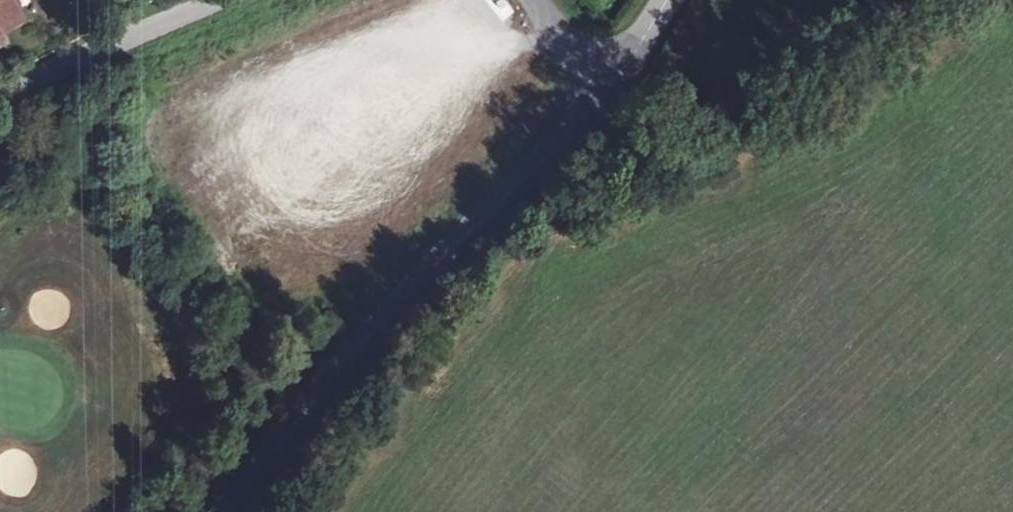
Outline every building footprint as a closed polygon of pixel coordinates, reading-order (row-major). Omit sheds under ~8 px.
[(10,0),(0,0),(0,27),(4,25),(19,18),(10,0)] [(0,27),(0,46),(10,41),(4,25),(0,27)]
